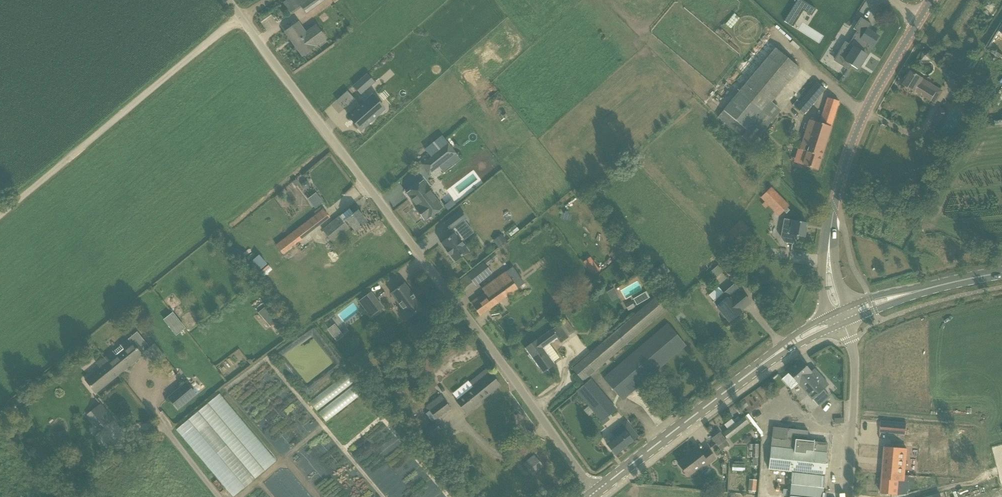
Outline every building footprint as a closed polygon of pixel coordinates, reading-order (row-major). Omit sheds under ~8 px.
[(306,14),(325,0),(296,0),(306,14)] [(798,19),(803,10),(811,15),(815,9),(801,0),(797,0),(789,13),(798,19)] [(303,56),(326,39),(316,25),(306,32),(299,22),(285,32),(303,56)] [(989,48),(1001,56),(1001,27),(989,48)] [(868,43),(872,45),(878,37),(867,29),(856,46),(854,45),(844,60),(857,69),(866,55),(862,53),(868,43)] [(800,68),(775,48),(718,117),(741,137),(742,136),(752,145),(754,142),(757,145),(762,140),(758,137),(781,110),(772,102),(800,68)] [(953,66),(948,76),(965,86),(971,76),(953,66)] [(923,79),(918,76),(910,70),(902,83),(910,89),(935,103),(940,95),(921,83),(923,79)] [(353,86),(361,95),(375,83),(367,73),(353,86)] [(795,108),(803,115),(825,89),(816,83),(795,108)] [(817,170),(839,101),(827,98),(820,122),(810,119),(800,149),(800,150),(799,152),(805,154),(801,165),(817,170)] [(367,102),(349,117),(361,131),(384,112),(377,105),(373,109),(367,102)] [(948,113),(940,108),(932,123),(940,127),(948,113)] [(967,135),(959,131),(956,137),(964,141),(967,135)] [(448,143),(431,157),(439,167),(457,153),(448,143)] [(773,166),(779,156),(770,150),(763,160),(773,166)] [(418,209),(416,210),(424,220),(426,219),(427,220),(443,208),(436,199),(435,200),(429,192),(431,191),(423,180),(406,193),(418,209)] [(789,206),(771,187),(761,197),(779,216),(789,206)] [(316,192),(308,198),(316,208),(324,202),(316,192)] [(444,206),(448,211),(456,204),(452,200),(444,206)] [(353,214),(349,208),(322,230),(332,242),(351,227),(355,232),(367,222),(357,210),(353,214)] [(283,254),(329,218),(322,210),(276,245),(283,254)] [(454,234),(441,244),(442,244),(446,250),(450,255),(455,261),(454,261),(455,262),(469,251),(468,251),(461,242),(473,233),(464,221),(466,219),(460,211),(445,223),(450,231),(451,230),(454,234)] [(794,236),(804,237),(807,223),(792,220),(785,219),(783,227),(781,237),(784,242),(793,244),(794,236)] [(494,241),(498,247),(506,241),(501,235),(494,241)] [(260,254),(250,262),(258,272),(268,264),(260,254)] [(592,274),(599,270),(591,256),(584,260),(592,274)] [(489,275),(490,271),(483,263),(467,275),(476,286),(489,275)] [(664,263),(658,268),(658,269),(664,276),(670,271),(664,263)] [(718,266),(709,273),(714,278),(722,271),(718,266)] [(518,289),(512,281),(506,272),(482,289),(485,293),(470,303),(480,316),(518,289)] [(404,284),(391,293),(409,317),(422,307),(404,284)] [(771,296),(774,291),(776,288),(771,286),(767,293),(771,296)] [(614,288),(608,291),(613,300),(619,297),(614,288)] [(740,291),(731,298),(730,297),(729,298),(724,292),(713,302),(717,308),(729,322),(741,312),(740,310),(743,308),(743,309),(750,302),(740,291)] [(371,293),(359,301),(368,312),(379,304),(371,293)] [(665,309),(655,296),(572,369),(582,381),(665,309)] [(631,300),(624,304),(628,311),(635,307),(631,300)] [(279,319),(267,305),(258,313),(270,327),(279,319)] [(680,312),(675,317),(679,322),(684,318),(680,312)] [(118,315),(111,321),(116,327),(123,321),(118,315)] [(601,319),(594,324),(598,330),(605,325),(601,319)] [(337,340),(344,335),(335,323),(328,329),(337,340)] [(686,345),(679,337),(667,324),(603,378),(621,400),(686,345)] [(569,337),(560,325),(559,325),(552,330),(552,329),(525,349),(542,373),(555,364),(554,362),(559,358),(549,344),(557,339),(561,343),(569,337)] [(120,345),(104,358),(118,375),(133,362),(142,355),(129,338),(120,345)] [(155,342),(144,351),(150,359),(161,350),(155,342)] [(84,379),(95,393),(118,375),(104,358),(102,359),(101,358),(95,363),(99,367),(84,379)] [(823,390),(824,389),(828,385),(814,369),(811,372),(800,360),(787,372),(818,406),(829,396),(823,390)] [(500,385),(487,368),(469,383),(473,387),(455,401),(466,413),(500,385)] [(364,392),(348,373),(310,403),(326,422),(364,392)] [(591,379),(576,392),(601,422),(616,408),(591,379)] [(178,410),(197,395),(186,382),(167,397),(178,410)] [(675,389),(670,384),(664,389),(669,395),(675,389)] [(176,430),(233,496),(276,460),(219,392),(176,430)] [(436,419),(451,408),(441,395),(426,406),(436,419)] [(744,400),(737,405),(742,411),(748,406),(744,400)] [(104,428),(114,420),(101,404),(91,411),(104,428)] [(727,438),(749,421),(746,417),(723,433),(727,438)] [(638,437),(626,421),(611,432),(615,437),(607,444),(615,455),(633,442),(633,441),(638,437)] [(880,432),(906,434),(907,424),(881,422),(880,432)] [(441,430),(435,423),(424,431),(429,438),(441,430)] [(807,441),(808,431),(787,429),(786,438),(772,437),(768,469),(768,470),(791,472),(792,472),(789,496),(822,496),(822,493),(824,475),(825,467),(827,467),(827,464),(825,464),(825,463),(826,457),(827,447),(827,443),(817,442),(815,442),(807,441)] [(425,440),(429,438),(424,431),(420,434),(425,440)] [(712,438),(718,446),(721,450),(728,445),(719,432),(712,438)] [(964,453),(964,441),(958,442),(958,447),(956,447),(955,435),(932,435),(932,446),(942,446),(942,453),(964,453)] [(758,465),(758,443),(749,443),(749,464),(758,465)] [(908,449),(885,447),(881,493),(899,495),(900,481),(905,481),(908,449)] [(704,469),(716,460),(708,449),(701,455),(696,448),(690,452),(691,454),(678,464),(689,478),(702,467),(704,469)] [(524,465),(532,475),(543,466),(535,456),(524,465)] [(749,491),(755,492),(756,492),(756,480),(749,480),(748,491),(749,491)] [(955,489),(926,496),(957,496),(955,489)]
